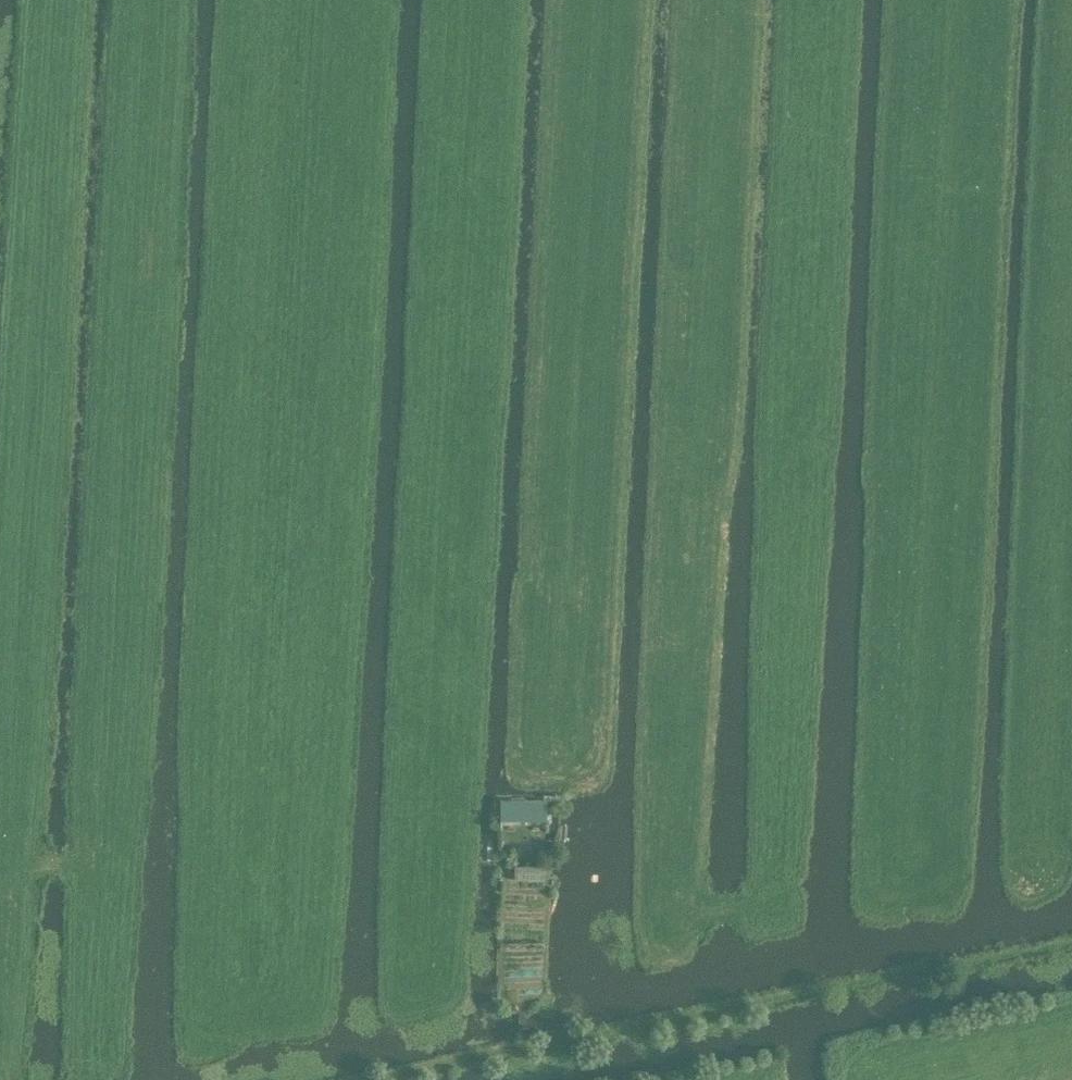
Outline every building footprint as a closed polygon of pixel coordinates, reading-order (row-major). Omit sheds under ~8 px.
[(546,799),(499,799),(499,821),(546,821),(546,799)]
